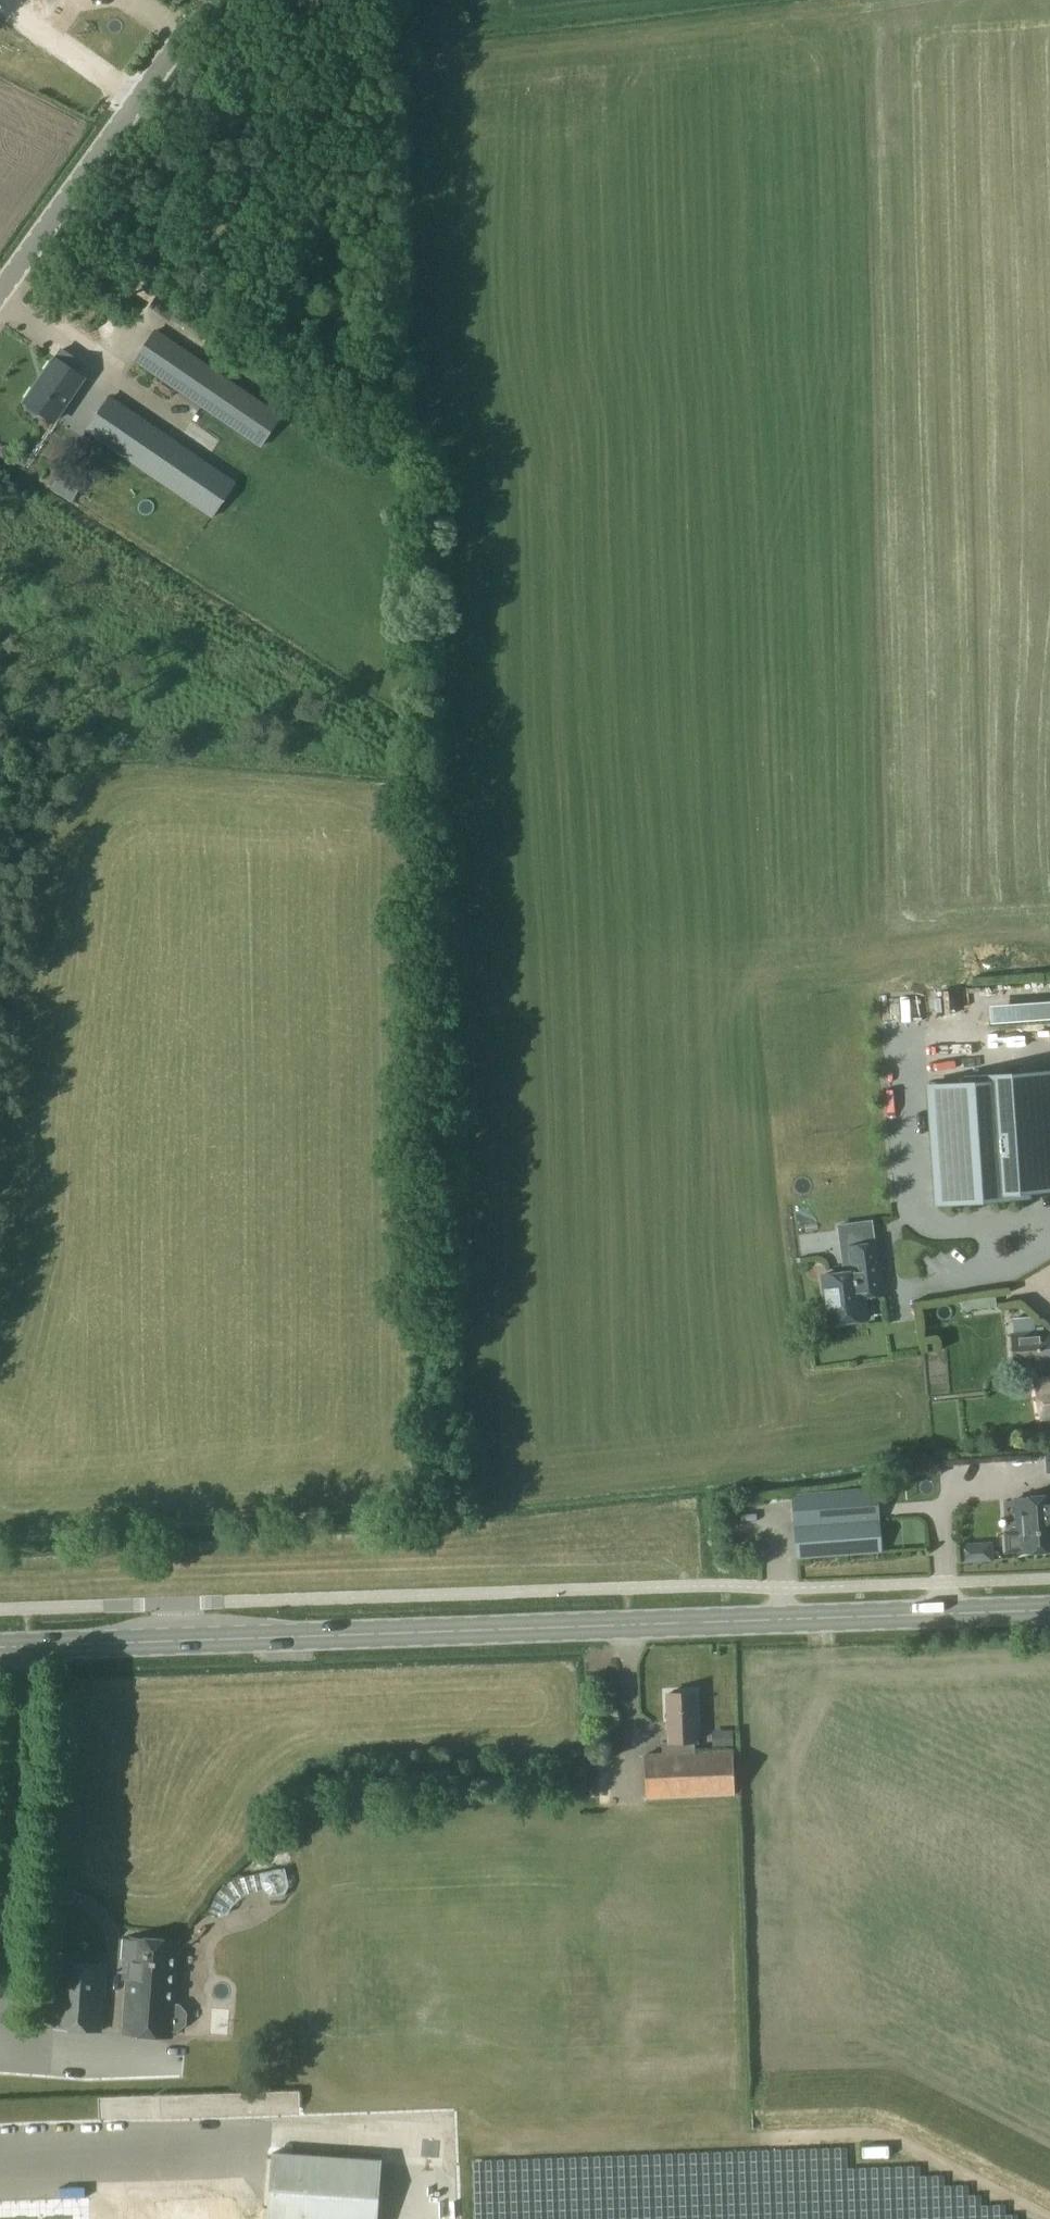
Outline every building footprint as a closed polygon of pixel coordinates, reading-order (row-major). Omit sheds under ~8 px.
[(116,286),(138,301),(153,280),(131,265),(116,286)] [(179,308),(157,294),(148,306),(192,334),(198,322),(179,310),(179,308)] [(283,415),(155,328),(132,362),(260,448),(283,415)] [(53,358),(24,401),(54,421),(83,378),(74,372),(81,363),(60,349),(53,358)] [(84,433),(211,520),(237,482),(110,395),(84,433)] [(965,1080),(966,1086),(929,1088),(936,1201),(1028,1195),(1027,1189),(1049,1188),(1049,1074),(965,1080)] [(864,1226),(838,1229),(839,1244),(866,1240),(864,1226)] [(853,1271),(823,1276),(829,1324),(866,1319),(863,1297),(883,1294),(876,1243),(850,1246),(853,1271)] [(1042,1365),(1046,1365),(1049,1365),(1049,1332),(1019,1333),(1020,1366),(1042,1365)] [(1047,1379),(1044,1380),(1034,1380),(1041,1427),(1048,1426),(1047,1423),(1049,1423),(1049,1379),(1047,1379)] [(797,1558),(881,1552),(876,1488),(793,1495),(797,1558)] [(1016,1532),(1003,1533),(1005,1553),(1049,1550),(1049,1497),(1014,1499),(1016,1532)] [(959,1543),(960,1562),(993,1560),(992,1541),(959,1543)] [(695,1692),(667,1693),(669,1742),(673,1741),(673,1753),(685,1753),(685,1755),(695,1754),(694,1742),(697,1742),(695,1692)] [(673,1753),(643,1754),(646,1799),(734,1795),(732,1753),(695,1754),(685,1755),(685,1753),(673,1753)] [(287,1884),(284,1868),(280,1868),(280,1867),(240,1877),(239,1875),(232,1877),(233,1879),(227,1883),(225,1881),(219,1886),(220,1887),(217,1892),(215,1890),(211,1897),(213,1898),(206,1916),(218,1918),(225,1916),(232,1907),(238,1900),(248,1895),(260,1891),(268,1899),(278,1898),(285,1893),(287,1884)] [(123,2033),(173,2037),(179,1942),(128,1938),(127,1939),(122,1939),(121,1958),(125,1958),(123,1978),(127,1978),(123,2033)] [(53,2026),(101,2030),(106,1965),(58,1962),(53,2026)] [(177,2207),(167,2207),(170,2149),(0,2139),(0,2218),(177,2218),(177,2207)] [(381,2161),(272,2153),(267,2218),(376,2218),(381,2161)]
